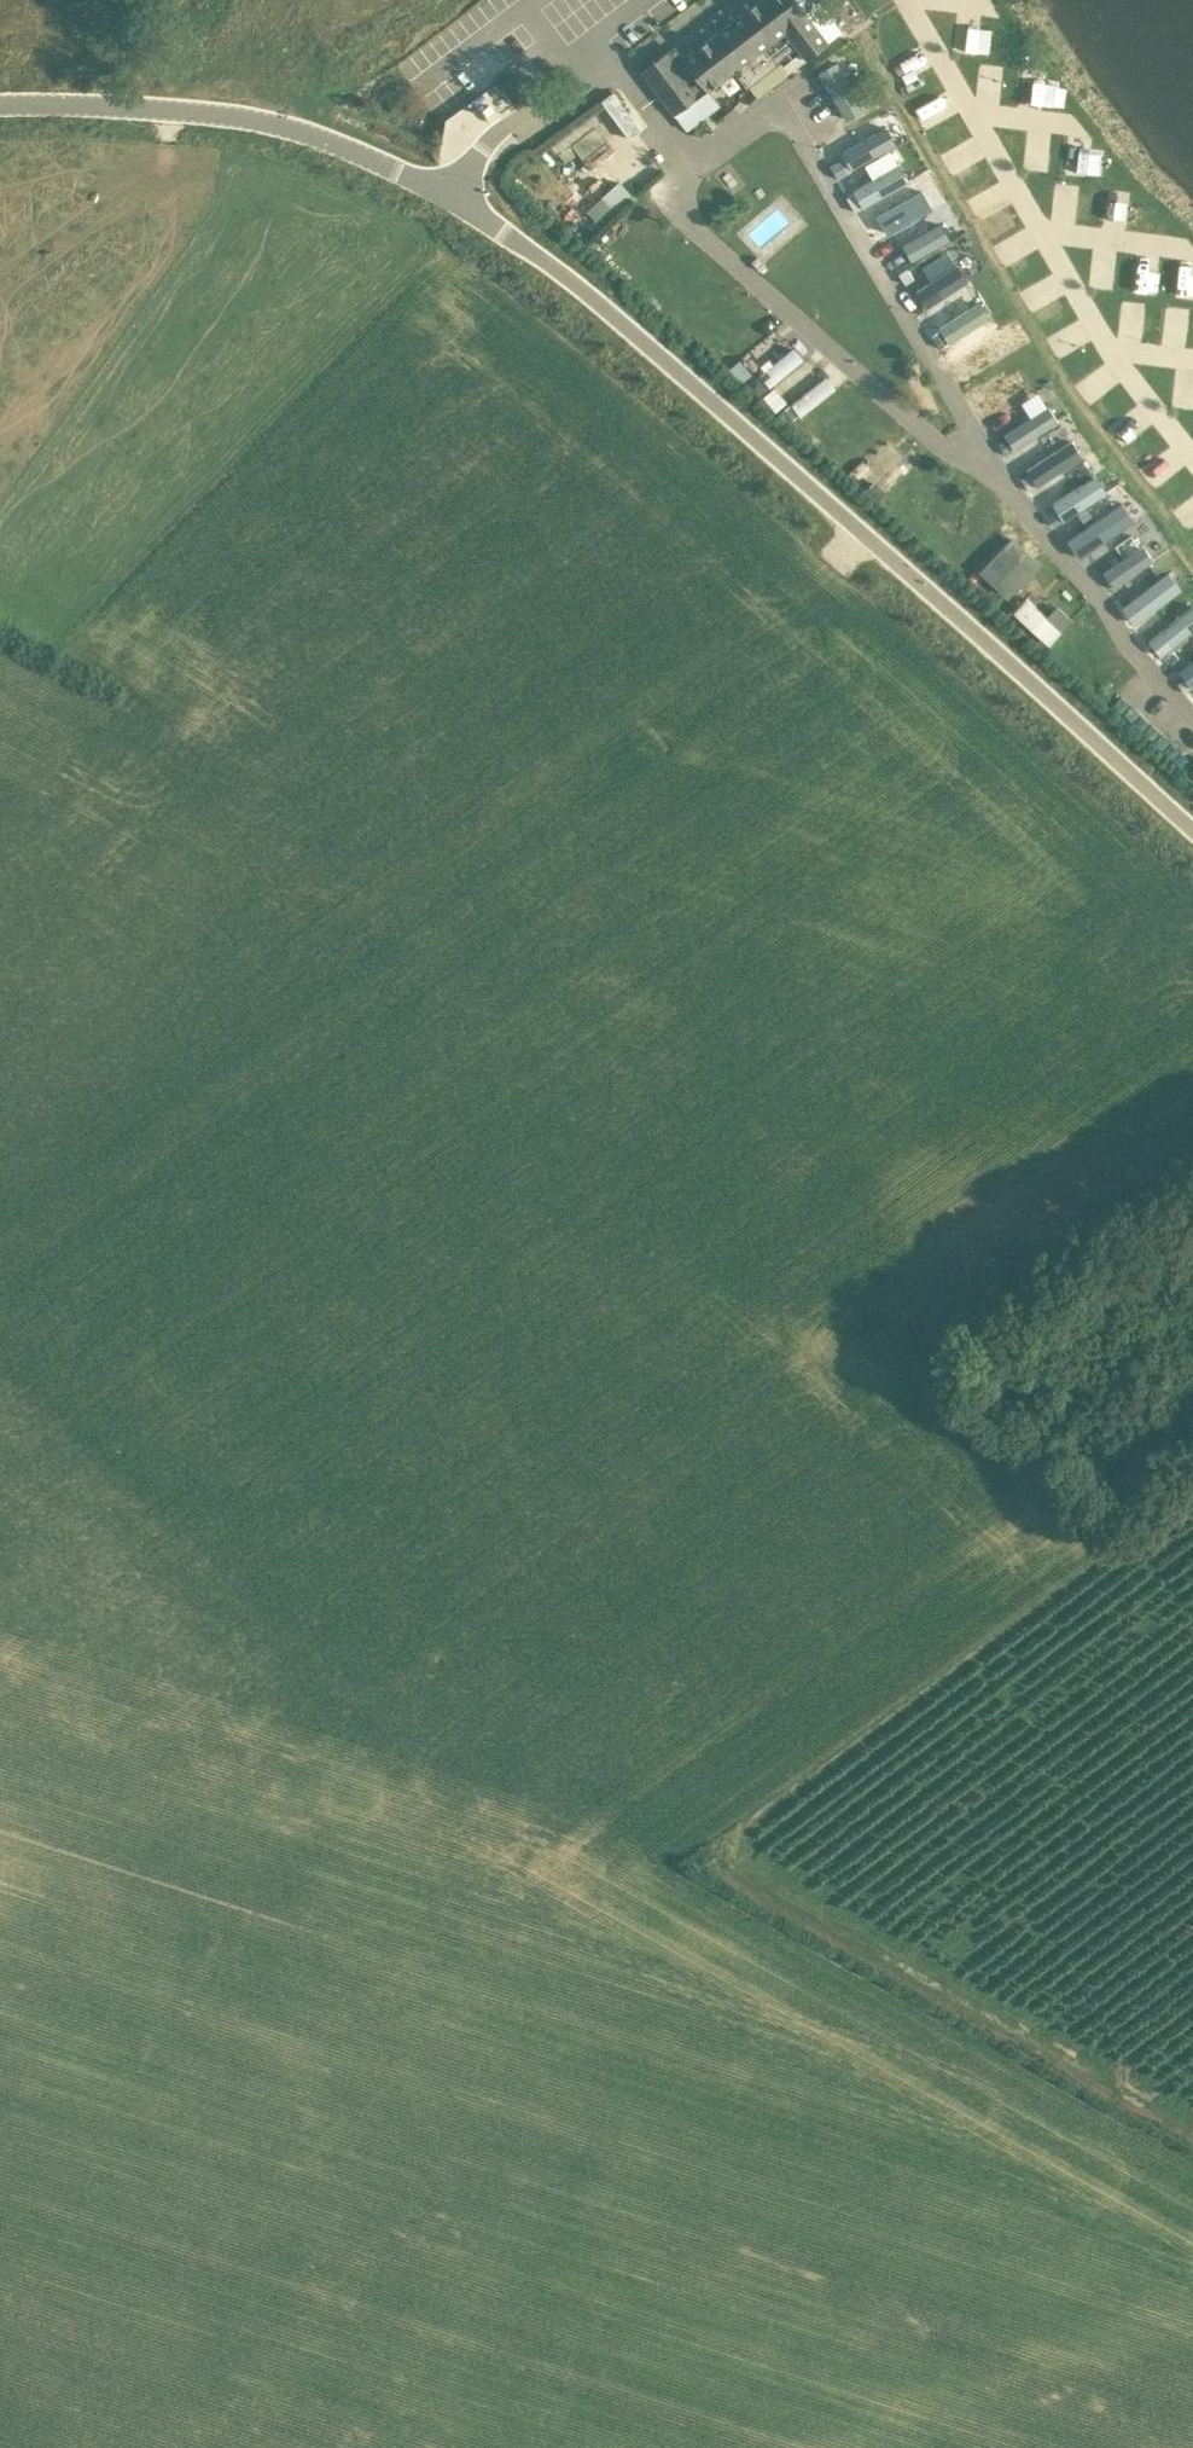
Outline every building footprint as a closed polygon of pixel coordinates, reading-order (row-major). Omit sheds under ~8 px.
[(642,69),(687,128),(720,102),(708,86),(734,66),(748,85),(751,83),(759,94),(829,39),(808,10),(801,0),(758,0),(751,6),(679,60),(670,48),(642,69)] [(957,45),(980,50),(985,25),(961,20),(957,45)] [(844,117),(863,108),(839,58),(819,67),(844,117)] [(1034,80),(1032,102),(1054,104),(1057,83),(1034,80)] [(594,113),(553,141),(567,161),(581,151),(587,159),(613,141),(594,113)] [(832,164),(839,177),(849,172),(841,158),(832,164)] [(617,175),(587,210),(603,225),(634,190),(617,175)] [(856,191),(847,196),(856,211),(864,206),(856,191)] [(918,196),(877,210),(883,227),(924,213),(918,196)] [(907,258),(941,239),(933,225),(899,243),(907,258)] [(915,277),(908,267),(900,272),(907,283),(915,277)] [(949,340),(991,314),(980,297),(938,323),(949,340)] [(1169,309),(1167,331),(1190,334),(1192,312),(1169,309)] [(949,341),(941,328),(932,334),(940,347),(949,341)] [(975,375),(1012,352),(1003,338),(966,361),(975,375)] [(754,372),(741,357),(730,367),(742,382),(754,372)] [(759,373),(747,382),(758,396),(770,386),(759,373)] [(828,376),(791,399),(799,412),(836,388),(828,376)] [(764,394),(777,410),(789,400),(776,385),(764,394)] [(1013,448),(1058,420),(1039,388),(1021,399),(1031,414),(1003,431),(1013,448)] [(791,403),(779,412),(787,423),(799,413),(791,403)] [(1071,436),(1025,467),(1038,486),(1084,455),(1071,436)] [(1012,450),(1005,437),(998,441),(1006,453),(1012,450)] [(1021,477),(1030,490),(1036,485),(1028,473),(1021,477)] [(1088,505),(1078,512),(1084,521),(1094,515),(1088,505)] [(1078,532),(1090,550),(1128,526),(1117,508),(1078,532)] [(1048,515),(1055,525),(1065,519),(1058,509),(1048,515)] [(1143,542),(1106,568),(1117,583),(1154,557),(1143,542)] [(984,577),(1010,601),(1033,576),(1007,552),(984,577)] [(1136,622),(1181,586),(1167,568),(1122,604),(1136,622)] [(1052,644),(1076,616),(1059,601),(1047,613),(1027,595),(1013,610),(1052,644)] [(1192,628),(1192,602),(1191,600),(1149,639),(1164,655),(1192,628)] [(1178,668),(1191,684),(1192,683),(1192,656),(1178,668)] [(1114,704),(1122,711),(1130,703),(1121,696),(1114,704)] [(1124,714),(1132,721),(1140,712),(1131,705),(1124,714)] [(1134,722),(1142,730),(1150,721),(1141,714),(1134,722)] [(1144,732),(1152,739),(1160,731),(1152,723),(1144,732)] [(1154,741),(1162,748),(1170,740),(1161,733),(1154,741)] [(1164,751),(1172,758),(1180,749),(1172,742),(1164,751)] [(1174,760),(1182,767),(1189,758),(1181,751),(1174,760)]
